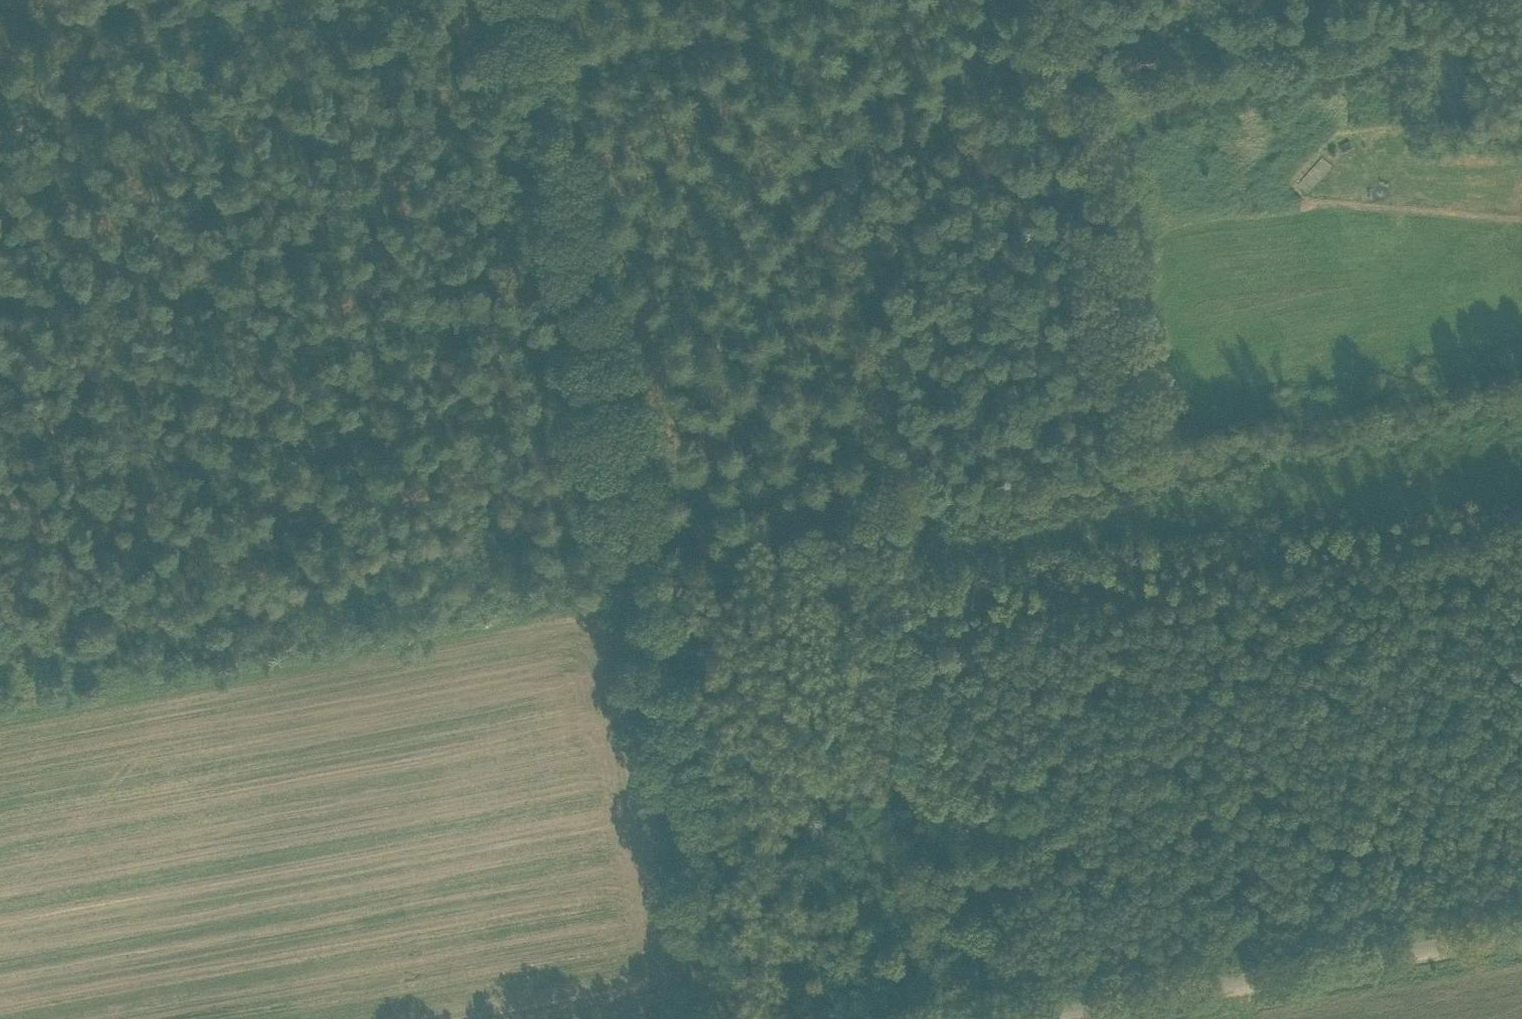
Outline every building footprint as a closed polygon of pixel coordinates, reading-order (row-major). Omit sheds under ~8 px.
[(1347,140),(1338,145),(1341,152),(1351,147),(1347,140)]
